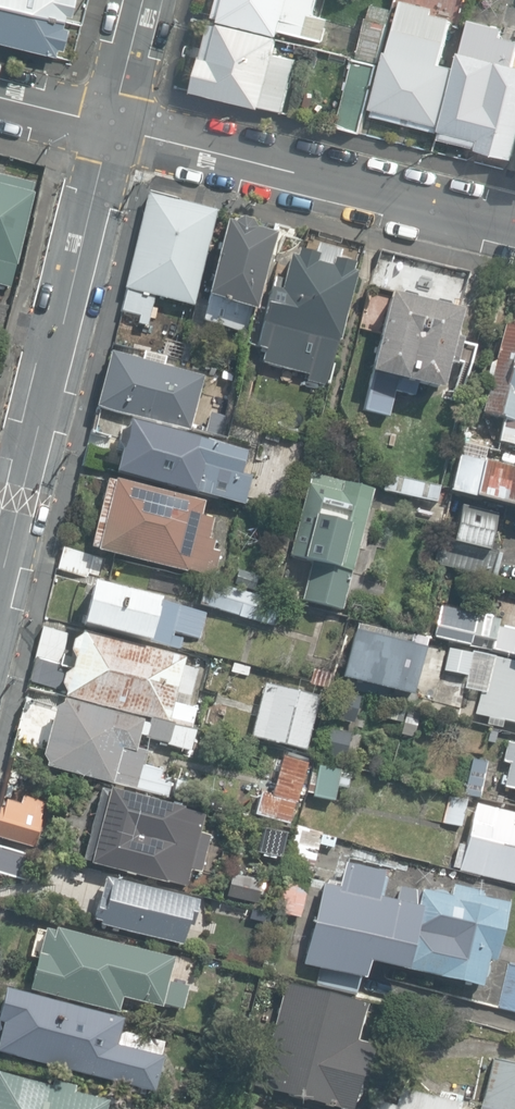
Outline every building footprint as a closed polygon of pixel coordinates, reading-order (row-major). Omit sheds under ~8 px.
[(62,16),(0,0),(0,37),(54,52),(55,47),(61,48),(67,26),(61,25),(62,16)] [(62,16),(64,10),(69,11),(72,0),(0,0),(62,16)] [(322,41),(328,17),(314,13),(317,0),(221,0),(217,15),(222,16),(221,20),(278,35),(279,30),(322,41)] [(357,54),(377,59),(390,7),(370,2),(357,54)] [(373,115),(438,132),(455,68),(439,64),(451,21),(430,16),(431,11),(402,3),(389,51),(387,51),(372,109),(374,109),(373,115)] [(278,35),(221,20),(220,23),(210,21),(193,88),(280,111),(294,59),(273,53),(278,35)] [(514,59),(514,39),(502,36),(504,28),(471,20),(463,52),(460,51),(441,131),(442,131),(440,139),(477,148),(477,150),(513,159),(514,152),(514,65),(514,64),(514,59)] [(337,127),(362,134),(380,64),(355,58),(337,127)] [(12,288),(34,194),(31,193),(33,185),(0,177),(0,285),(12,288)] [(122,311),(149,318),(154,296),(194,305),(216,210),(147,194),(124,289),(127,290),(122,311)] [(204,321),(248,332),(254,309),(257,310),(276,236),(253,231),(249,223),(237,221),(230,225),(224,223),(206,297),(210,297),(204,321)] [(313,255),(300,252),(296,251),(294,258),(289,257),(280,292),(270,289),(255,348),(265,351),(261,363),(291,371),(289,378),(325,387),(337,342),(338,342),(356,273),(353,273),(355,264),(338,260),(340,253),(315,246),(313,255)] [(370,288),(459,309),(467,273),(379,252),(370,288)] [(363,410),(388,416),(397,381),(439,391),(459,313),(390,295),(371,371),(373,371),(363,410)] [(512,321),(511,325),(501,323),(492,364),(484,362),(479,386),(485,388),(478,416),(503,422),(498,443),(514,447),(514,321),(512,321)] [(97,407),(188,430),(202,377),(109,355),(97,407)] [(246,394),(248,382),(241,380),(240,384),(237,384),(236,392),(246,394)] [(219,436),(223,415),(209,413),(205,433),(219,436)] [(240,472),(245,451),(127,422),(125,430),(119,429),(115,445),(121,447),(115,472),(243,504),(250,474),(240,472)] [(458,456),(449,493),(514,509),(514,470),(458,456)] [(340,611),(372,490),(310,474),(289,556),(311,562),(301,601),(340,611)] [(383,492),(434,504),(438,488),(387,476),(383,492)] [(98,550),(213,577),(219,553),(212,551),(214,540),(208,539),(213,519),(202,517),(205,501),(115,480),(114,480),(113,482),(106,481),(90,548),(98,550)] [(430,562),(489,578),(497,546),(488,544),(496,516),(460,507),(453,533),(439,529),(430,562)] [(59,570),(93,577),(98,556),(64,547),(59,570)] [(200,604),(272,626),(279,600),(274,598),(208,578),(200,604)] [(148,642),(179,649),(182,638),(173,636),(173,634),(190,637),(191,632),(197,633),(202,609),(159,599),(160,598),(92,583),(82,625),(149,640),(148,642)] [(498,626),(499,620),(441,606),(433,637),(469,646),(471,637),(491,642),(489,650),(514,656),(514,630),(498,626)] [(410,637),(358,624),(356,631),(353,630),(341,678),(410,695),(422,648),(408,645),(410,637)] [(29,683),(57,690),(64,665),(60,664),(68,635),(42,628),(34,658),(35,658),(29,683)] [(183,666),(186,657),(80,631),(72,638),(69,650),(74,660),(71,669),(64,674),(62,683),(65,692),(64,697),(192,728),(196,709),(188,707),(197,670),(183,666)] [(466,666),(469,652),(450,648),(447,662),(466,666)] [(487,657),(474,714),(487,717),(486,725),(500,728),(502,720),(514,724),(514,664),(487,657)] [(310,684),(326,688),(330,672),(314,668),(310,684)] [(248,735),(303,751),(318,698),(264,682),(248,735)] [(14,743),(42,751),(54,708),(26,700),(14,743)] [(111,782),(168,797),(171,782),(161,779),(164,771),(145,766),(149,750),(136,746),(143,721),(64,700),(62,704),(54,708),(42,755),(45,764),(45,766),(111,784),(111,782)] [(318,751),(342,756),(350,719),(326,714),(318,751)] [(158,745),(191,752),(194,737),(195,732),(172,727),(173,724),(150,718),(148,726),(143,724),(141,733),(146,734),(145,738),(159,742),(158,745)] [(506,742),(502,761),(509,763),(506,776),(502,775),(500,784),(504,784),(504,788),(514,790),(514,744),(506,742)] [(253,815),(288,824),(294,802),(296,802),(307,764),(281,757),(271,794),(259,791),(253,815)] [(464,793),(478,796),(485,762),(471,759),(464,793)] [(312,797),(333,802),(336,787),(347,789),(351,773),(318,766),(312,797)] [(165,880),(185,885),(189,870),(200,873),(210,835),(200,832),(205,814),(108,788),(107,792),(99,789),(83,859),(90,860),(89,864),(164,884),(165,880)] [(36,848),(47,802),(21,795),(19,805),(5,801),(3,809),(0,808),(0,839),(36,848)] [(443,823),(461,826),(465,798),(448,795),(443,823)] [(514,885),(514,814),(474,804),(464,846),(458,845),(452,868),(458,869),(457,871),(514,885)] [(274,911),(299,918),(317,844),(333,848),(336,837),(296,827),(274,911)] [(292,832),(272,828),(265,862),(285,866),(292,832)] [(26,880),(32,854),(0,846),(0,874),(26,880)] [(405,969),(481,988),(488,960),(495,962),(509,904),(482,897),(484,891),(452,883),(449,896),(422,889),(421,893),(399,888),(396,902),(376,897),(382,875),(344,865),(340,883),(326,880),(325,885),(322,884),(302,964),(362,979),(367,961),(404,971),(405,969)] [(91,920),(180,944),(185,925),(190,927),(197,902),(102,877),(91,920)] [(28,990),(117,1011),(121,996),(161,1006),(162,1004),(183,1009),(188,986),(168,981),(173,958),(54,930),(53,933),(35,928),(28,959),(35,961),(28,990)] [(514,1012),(514,966),(508,964),(498,1008),(514,1012)] [(354,993),(358,980),(318,969),(314,983),(354,993)] [(306,1100),(342,1108),(353,1108),(360,1081),(364,1082),(374,1044),(357,1040),(367,1003),(285,982),(268,1047),(261,1045),(251,1086),(282,1094),(287,1101),(301,1104),(306,1100)] [(153,1091),(162,1057),(116,1046),(123,1018),(3,988),(0,1000),(0,1023),(0,1053),(153,1091)] [(492,1057),(479,1108),(514,1108),(514,1063),(492,1057)] [(109,1101),(73,1092),(75,1087),(53,1081),(52,1086),(0,1073),(0,1108),(107,1108),(109,1101)] [(399,1088),(395,1105),(375,1100),(373,1108),(457,1108),(458,1103),(456,1103),(458,1095),(439,1091),(437,1097),(399,1088)] [(152,1103),(132,1098),(129,1108),(150,1108),(152,1103)]
